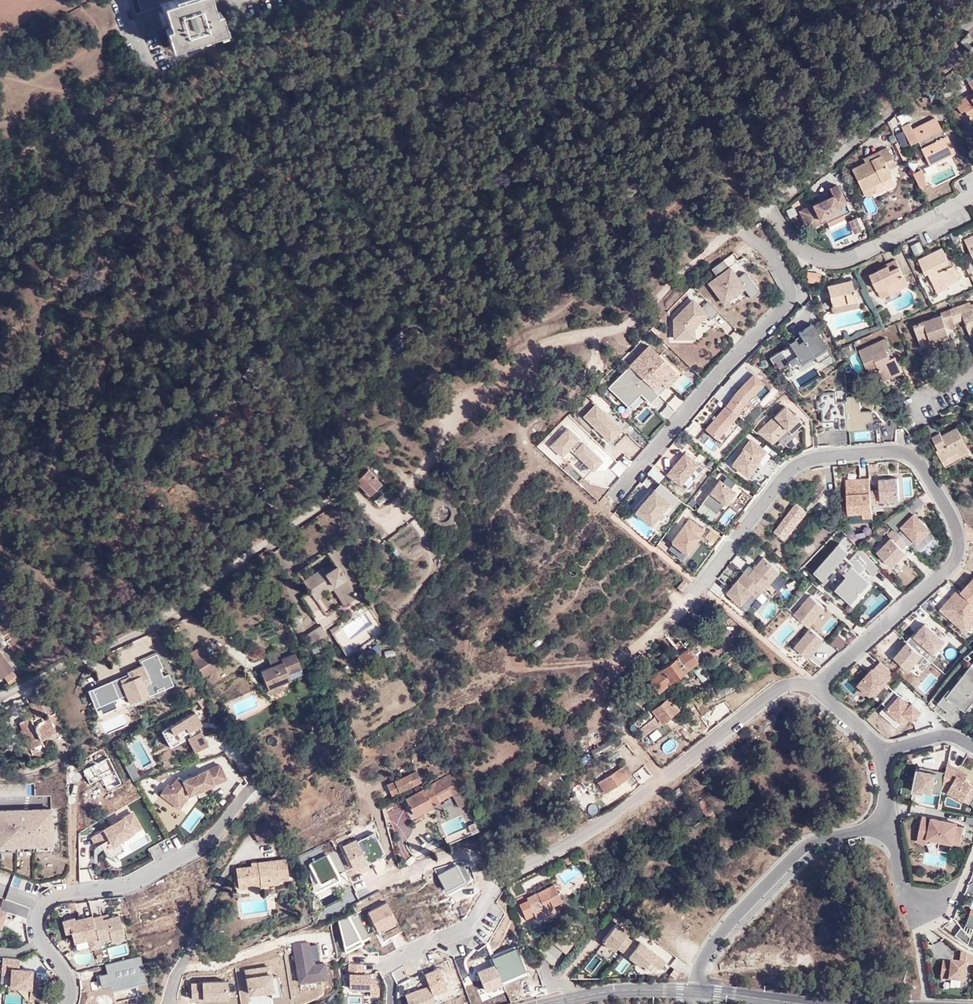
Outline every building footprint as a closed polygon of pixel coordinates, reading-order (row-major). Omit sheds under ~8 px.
[(141,10),(160,4),(166,3),(168,11),(165,12),(169,27),(165,29),(170,44),(178,42),(179,47),(217,35),(216,29),(224,27),(219,12),(215,14),(210,0),(205,2),(204,0),(138,0),(141,10)] [(226,26),(224,27),(216,29),(217,35),(218,35),(228,32),(226,26)] [(178,42),(170,44),(168,45),(170,51),(180,48),(179,47),(178,42)] [(972,121),(972,92),(954,104),(960,114),(963,112),(971,123),(972,121)] [(916,143),(924,159),(931,155),(934,162),(944,157),(945,160),(955,156),(946,139),(943,140),(939,133),(942,131),(936,121),(912,130),(910,125),(900,129),(909,146),(916,143)] [(879,157),(865,164),(851,169),(862,192),(891,178),(887,171),(897,167),(887,147),(877,152),(879,157)] [(862,159),(865,164),(879,157),(877,152),(862,159)] [(931,155),(924,159),(929,169),(945,160),(944,157),(934,162),(931,155)] [(891,178),(862,192),(863,195),(880,186),(881,189),(893,183),(891,178)] [(830,228),(844,222),(841,214),(847,211),(835,184),(828,188),(831,196),(799,210),(803,220),(805,219),(809,227),(825,219),(830,228)] [(796,214),(792,207),(785,210),(788,218),(796,214)] [(856,218),(848,221),(853,233),(861,230),(856,218)] [(972,256),(972,234),(964,238),(972,256)] [(933,287),(956,277),(951,268),(946,271),(944,265),(947,263),(941,248),(922,257),(923,259),(918,262),(923,274),(925,273),(933,287)] [(895,260),(886,264),(888,267),(880,272),(870,276),(882,299),(909,286),(895,260)] [(731,264),(707,279),(722,302),(745,284),(731,264)] [(819,284),(820,276),(806,272),(805,281),(819,284)] [(958,282),(956,277),(933,287),(925,273),(923,274),(921,275),(931,295),(958,282)] [(855,307),(850,281),(827,286),(831,312),(855,307)] [(692,295),(672,315),(670,337),(696,336),(697,325),(710,311),(692,295)] [(948,309),(952,317),(954,323),(964,319),(968,329),(972,326),(972,304),(970,305),(967,300),(948,309)] [(952,317),(948,309),(938,314),(940,317),(906,332),(913,347),(924,341),(926,344),(947,333),(944,328),(941,322),(952,317)] [(944,328),(954,323),(952,317),(941,322),(944,328)] [(792,345),(775,356),(779,363),(781,362),(785,369),(795,363),(797,366),(818,353),(821,359),(835,350),(817,322),(803,330),(805,333),(800,337),(803,343),(797,347),(794,349),(792,345)] [(949,338),(947,333),(926,344),(924,341),(913,347),(915,353),(949,338)] [(861,350),(869,366),(877,362),(879,367),(884,378),(903,369),(896,354),(892,357),(886,344),(890,342),(888,336),(861,350)] [(800,337),(793,341),(795,343),(797,347),(803,343),(800,337)] [(650,342),(628,363),(660,393),(680,370),(650,342)] [(896,354),(890,342),(886,344),(892,357),(896,354)] [(877,362),(869,366),(872,371),(879,367),(877,362)] [(628,363),(607,386),(629,405),(641,394),(652,401),(660,393),(628,363)] [(903,369),(884,378),(887,385),(906,375),(903,369)] [(740,385),(725,406),(742,419),(746,410),(771,386),(753,372),(740,385)] [(820,392),(824,427),(850,424),(848,397),(837,398),(836,390),(820,392)] [(772,413),(756,432),(771,443),(788,429),(792,432),(804,421),(786,400),(772,413)] [(597,401),(583,415),(613,440),(625,427),(597,401)] [(725,406),(705,429),(724,443),(742,419),(725,406)] [(631,425),(615,443),(611,448),(629,463),(648,440),(631,425)] [(957,427),(943,434),(935,438),(939,447),(936,450),(940,458),(956,450),(958,455),(968,450),(957,427)] [(935,438),(943,434),(941,430),(933,433),(935,438)] [(751,438),(730,463),(750,474),(769,449),(751,438)] [(943,463),(958,455),(956,450),(940,458),(943,463)] [(683,451),(665,472),(684,487),(702,466),(683,451)] [(357,478),(355,480),(368,494),(380,482),(368,468),(357,478)] [(899,472),(880,475),(882,500),(901,499),(899,472)] [(736,486),(720,475),(701,502),(719,513),(736,486)] [(859,478),(850,479),(853,512),(867,511),(867,516),(877,515),(874,477),(865,478),(865,481),(859,481),(859,478)] [(653,484),(635,506),(653,518),(671,497),(653,484)] [(375,502),(379,506),(392,493),(383,485),(380,489),(384,493),(375,502)] [(729,524),(748,497),(741,491),(721,518),(729,524)] [(809,512),(795,501),(789,509),(793,513),(777,532),(788,540),(803,522),(801,521),(809,512)] [(915,513),(900,525),(923,547),(936,535),(915,513)] [(686,521),(671,542),(686,551),(702,531),(686,521)] [(405,557),(424,544),(411,524),(392,536),(405,557)] [(909,548),(892,535),(878,552),(893,566),(909,548)] [(844,536),(814,570),(824,577),(836,566),(846,573),(835,587),(855,602),(876,580),(872,577),(882,569),(844,536)] [(361,581),(337,545),(328,550),(337,563),(326,571),(323,566),(303,579),(310,589),(315,597),(333,586),(343,602),(356,594),(352,587),(361,581)] [(763,554),(749,572),(767,586),(782,566),(763,554)] [(745,570),(727,592),(748,608),(767,586),(749,572),(745,570)] [(962,589),(972,599),(972,577),(962,589)] [(785,598),(794,591),(789,585),(780,592),(785,598)] [(959,587),(940,607),(967,632),(972,625),(972,599),(962,589),(959,587)] [(315,597),(310,589),(299,597),(316,622),(318,621),(323,628),(349,611),(343,602),(326,614),(315,597)] [(811,591),(795,613),(810,624),(829,605),(811,591)] [(947,637),(927,620),(909,640),(924,654),(932,661),(938,655),(935,652),(947,637)] [(810,624),(795,644),(808,656),(826,634),(810,624)] [(358,647),(344,627),(342,625),(333,632),(348,654),(358,647)] [(909,640),(894,655),(909,669),(924,654),(909,640)] [(202,643),(189,651),(203,675),(216,667),(202,643)] [(679,654),(676,651),(662,662),(665,665),(649,679),(659,691),(697,659),(687,647),(679,654)] [(277,651),(266,655),(271,666),(282,662),(280,658),(277,651)] [(122,661),(127,673),(143,665),(137,653),(122,661)] [(271,666),(260,670),(267,688),(281,683),(290,679),(287,673),(300,668),(294,653),(280,658),(282,662),(271,666)] [(939,700),(953,711),(959,704),(966,709),(972,700),(972,663),(947,692),(939,700)] [(151,683),(143,665),(127,673),(130,678),(121,682),(130,702),(148,693),(145,686),(151,683)] [(701,665),(695,667),(699,679),(706,676),(701,665)] [(874,668),(859,685),(878,701),(893,687),(874,668)] [(281,683),(267,688),(269,694),(283,688),(281,683)] [(893,687),(878,701),(902,721),(908,713),(914,718),(923,708),(912,698),(895,685),(893,687)] [(185,689),(190,701),(196,697),(191,686),(185,689)] [(677,709),(667,696),(650,710),(660,722),(677,709)] [(50,722),(47,717),(44,719),(41,712),(44,711),(38,698),(29,703),(35,714),(19,722),(22,728),(25,727),(31,738),(38,734),(40,738),(54,731),(50,722)] [(201,710),(170,726),(176,738),(194,730),(196,733),(197,735),(194,736),(201,750),(214,743),(207,729),(203,731),(200,726),(208,722),(201,710)] [(54,714),(47,717),(50,722),(56,719),(54,714)] [(170,726),(167,728),(176,744),(196,733),(194,730),(176,738),(170,726)] [(27,748),(41,741),(40,738),(38,734),(31,738),(25,727),(22,728),(18,730),(27,748)] [(661,736),(655,727),(641,737),(648,746),(661,736)] [(147,769),(155,764),(140,741),(132,746),(147,769)] [(132,777),(141,773),(134,758),(125,763),(132,777)] [(943,785),(970,802),(972,797),(972,780),(968,777),(971,772),(948,759),(946,768),(943,785)] [(174,787),(170,798),(182,803),(184,798),(190,800),(192,794),(200,791),(202,796),(210,792),(208,787),(230,777),(224,763),(202,773),(203,775),(197,778),(196,775),(188,779),(182,777),(177,788),(174,787)] [(946,768),(918,764),(913,787),(941,793),(943,785),(946,768)] [(619,767),(600,777),(607,791),(626,779),(619,767)] [(161,780),(172,774),(170,770),(159,776),(161,780)] [(424,782),(420,771),(389,783),(393,794),(424,782)] [(464,792),(455,773),(407,798),(416,817),(442,804),(439,796),(452,789),(456,796),(464,792)] [(607,791),(600,777),(594,780),(602,794),(607,791)] [(0,808),(0,843),(54,843),(52,806),(0,808)] [(135,813),(95,835),(100,845),(97,846),(97,853),(101,853),(107,849),(111,858),(127,849),(121,839),(143,827),(135,813)] [(966,821),(925,813),(919,840),(930,842),(931,837),(961,842),(966,821)] [(271,835),(264,822),(251,830),(258,843),(271,835)] [(373,868),(359,839),(346,845),(358,871),(363,869),(364,872),(373,868)] [(339,849),(312,863),(317,885),(333,876),(336,882),(337,881),(337,883),(340,887),(344,885),(346,888),(356,883),(339,849)] [(236,869),(238,883),(260,881),(260,884),(277,881),(276,878),(287,877),(285,859),(250,863),(251,868),(236,869)] [(333,876),(317,885),(318,893),(337,883),(337,881),(336,882),(333,876)] [(555,884),(527,898),(528,900),(520,904),(526,919),(535,915),(538,921),(556,911),(554,905),(563,901),(555,884)] [(528,900),(527,898),(527,896),(518,901),(520,904),(528,900)] [(390,902),(371,911),(380,928),(399,918),(390,902)] [(0,907),(0,923),(3,924),(9,910),(0,907)] [(3,931),(8,918),(9,918),(11,911),(9,910),(3,924),(0,923),(0,930),(3,931)] [(372,935),(359,910),(341,920),(346,943),(357,937),(358,939),(363,936),(364,939),(372,935)] [(76,917),(65,919),(67,930),(73,929),(76,940),(90,937),(92,943),(101,940),(101,938),(95,916),(95,914),(77,919),(76,917)] [(104,914),(95,916),(101,938),(113,935),(114,940),(127,937),(121,914),(111,917),(105,918),(104,914)] [(630,934),(618,925),(604,943),(616,952),(618,949),(624,954),(633,943),(627,938),(630,934)] [(575,931),(569,926),(563,933),(569,938),(575,931)] [(580,935),(575,931),(569,938),(563,933),(555,943),(566,952),(580,935)] [(366,940),(373,936),(372,935),(364,939),(363,936),(358,939),(357,937),(346,943),(348,952),(367,942),(366,940)] [(639,948),(633,943),(624,954),(646,971),(652,963),(662,971),(668,964),(642,944),(639,948)] [(944,959),(940,980),(965,981),(969,965),(972,966),(972,955),(962,949),(961,958),(944,959)] [(90,953),(74,954),(75,963),(91,962),(90,953)] [(20,957),(5,956),(4,972),(14,973),(12,985),(32,987),(32,995),(41,996),(43,980),(34,978),(35,969),(21,968),(22,958),(20,957)] [(372,994),(381,994),(382,986),(378,978),(373,978),(373,974),(366,973),(366,963),(352,963),(352,988),(373,988),(372,994)] [(141,965),(96,975),(100,991),(145,979),(141,965)] [(431,985),(435,993),(450,987),(442,968),(427,973),(431,985)] [(252,992),(267,997),(272,983),(258,978),(252,992)] [(431,985),(408,994),(411,1003),(438,1003),(439,1003),(435,993),(431,985)]
